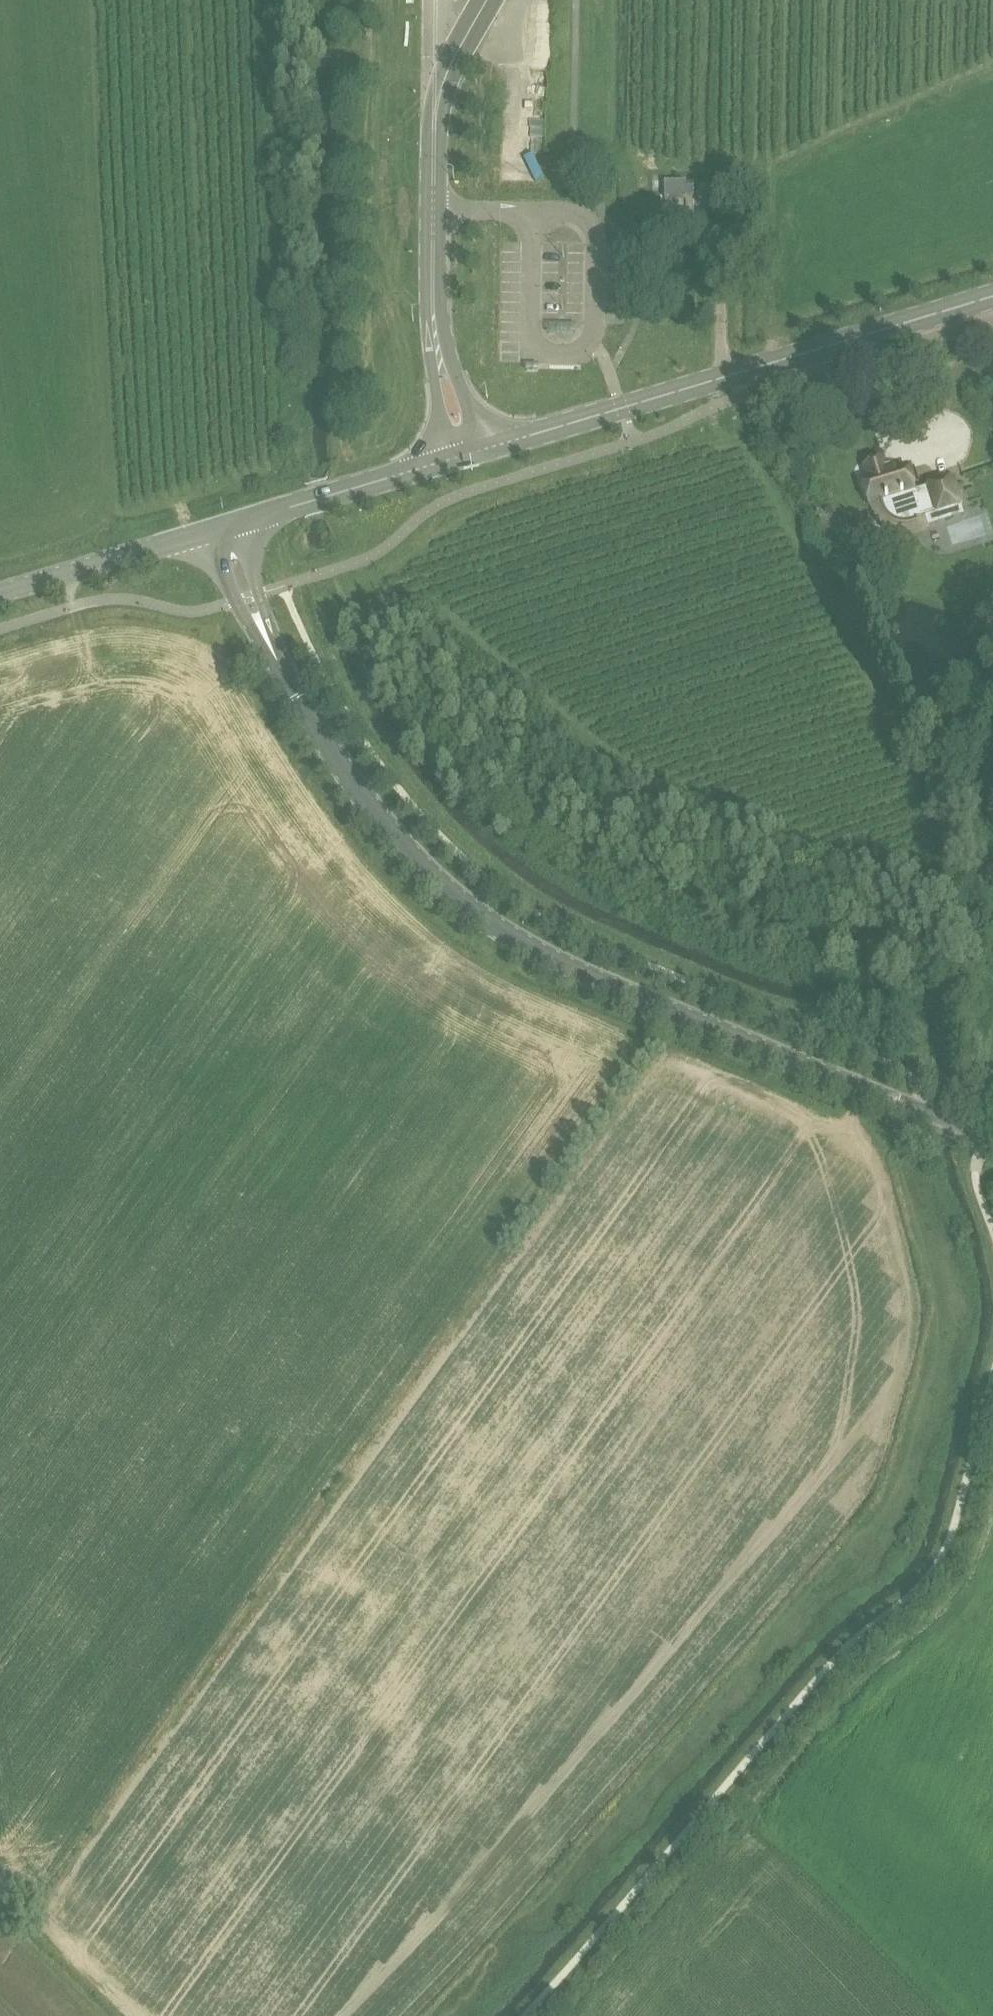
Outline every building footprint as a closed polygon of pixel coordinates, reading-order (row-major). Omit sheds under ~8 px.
[(694,197),(694,187),(686,187),(686,182),(665,182),(665,198),(686,198),(686,197),(694,197)] [(864,467),(867,478),(861,480),(869,506),(884,501),(887,510),(889,513),(893,518),(899,520),(904,521),(909,520),(959,507),(951,478),(942,482),(939,481),(924,485),(925,488),(916,491),(908,466),(895,470),(894,466),(889,464),(885,461),(864,467)]
